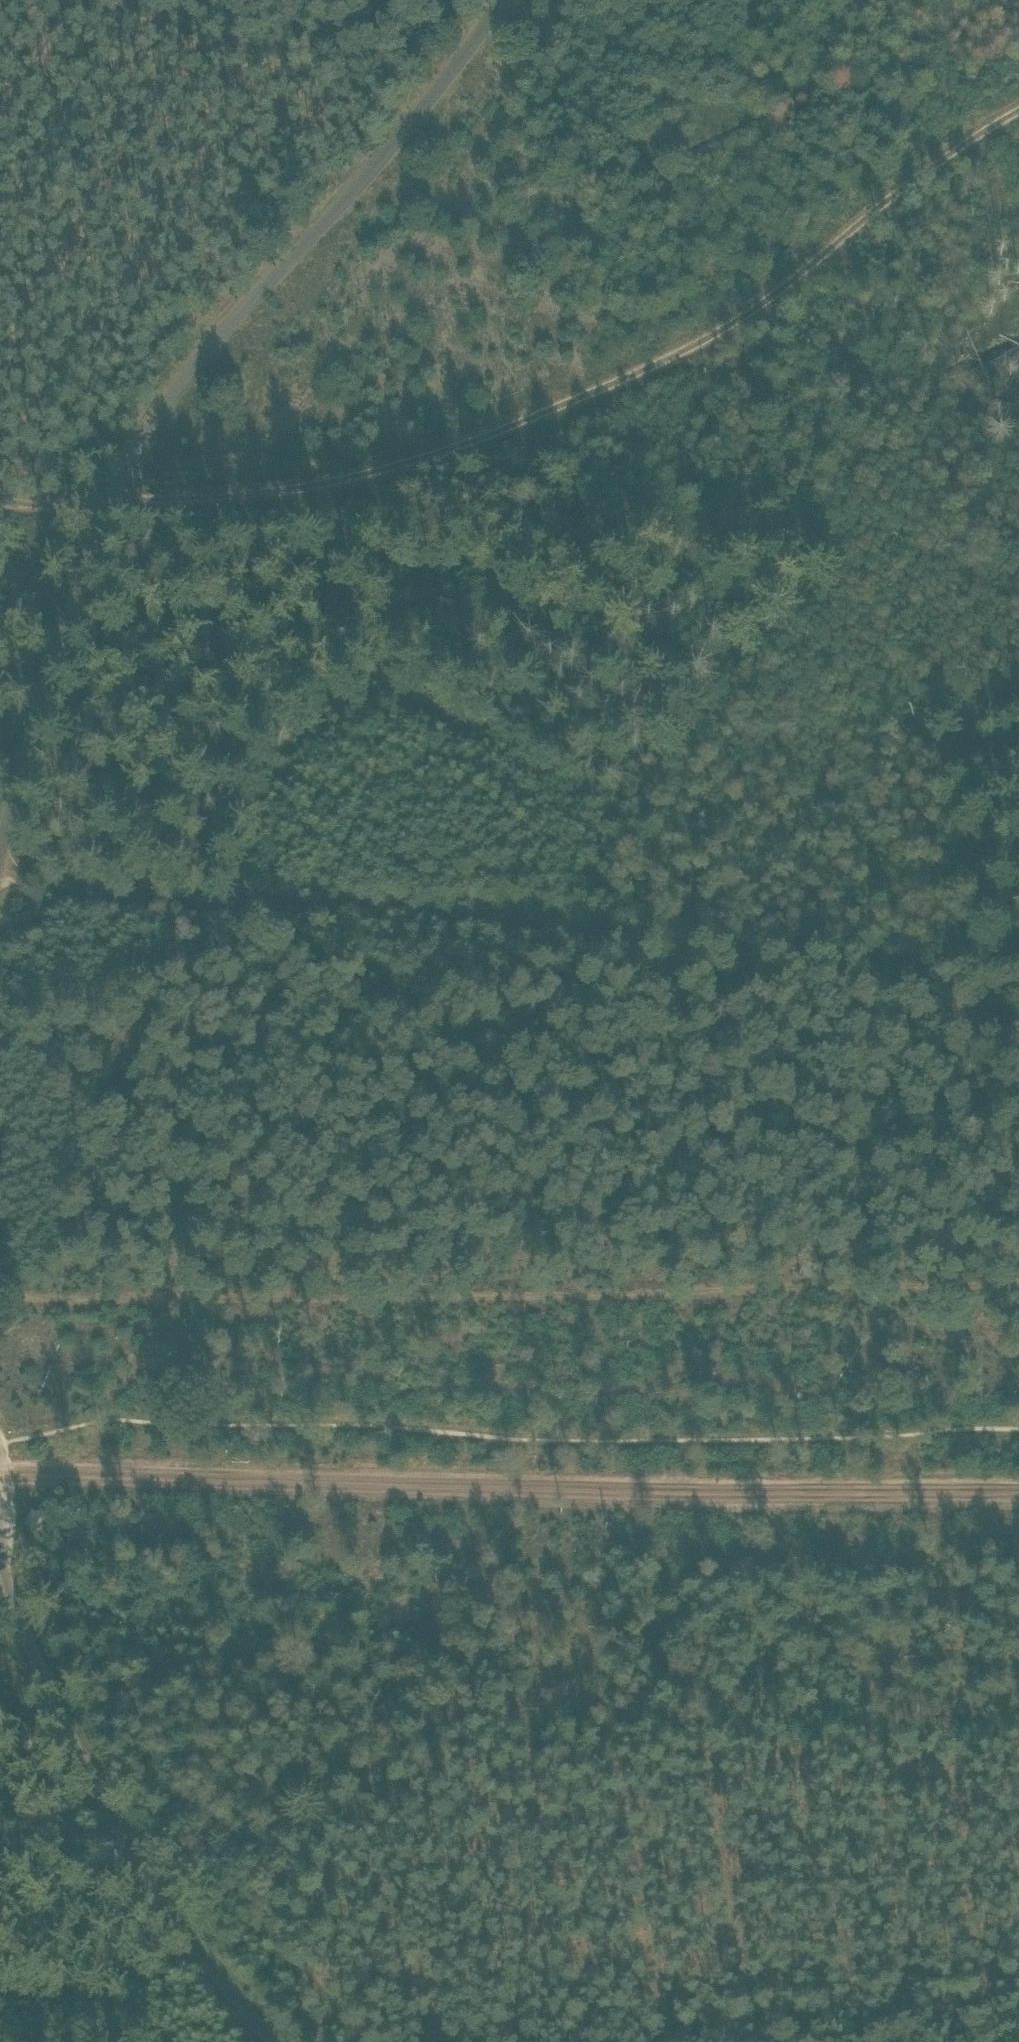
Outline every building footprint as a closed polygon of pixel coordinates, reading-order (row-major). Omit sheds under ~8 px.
[(31,1509),(24,1524),(39,1531),(46,1516),(31,1509)]
